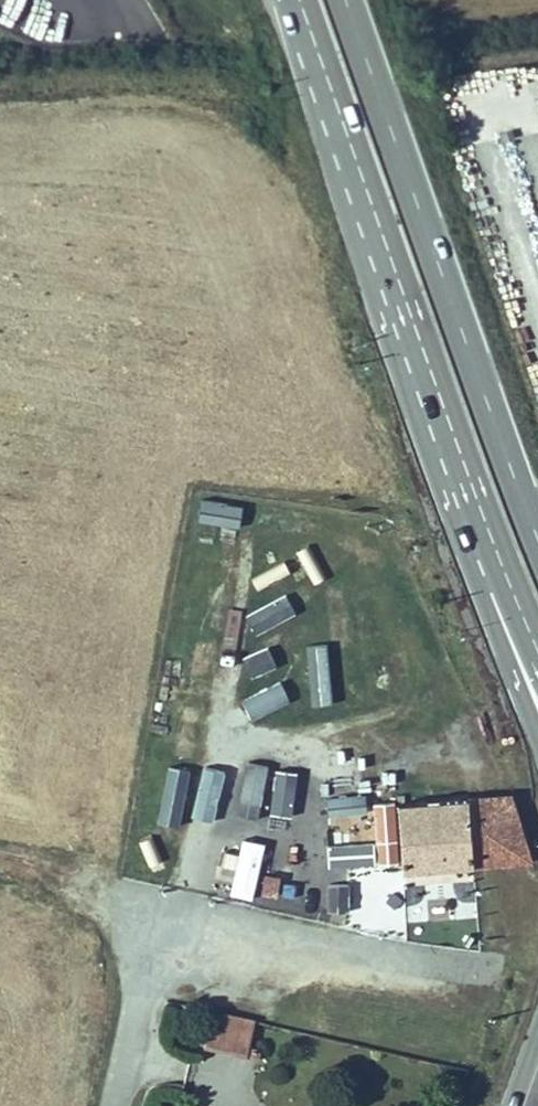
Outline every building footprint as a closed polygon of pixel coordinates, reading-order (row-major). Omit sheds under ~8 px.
[(197,509),(195,533),(242,536),(244,512),(197,509)] [(162,727),(147,776),(188,788),(202,740),(162,727)] [(302,770),(281,770),(282,836),(304,836),(302,770)] [(469,797),(474,865),(531,861),(510,794),(469,797)] [(402,870),(474,865),(469,797),(398,802),(398,808),(382,809),(384,853),(401,852),(402,870)] [(142,814),(135,839),(169,848),(176,824),(142,814)] [(330,836),(347,837),(346,821),(330,820),(330,836)] [(239,841),(230,897),(254,901),(262,844),(239,841)] [(218,880),(230,883),(238,857),(226,853),(218,880)] [(334,912),(338,869),(315,866),(310,909),(334,912)] [(277,895),(280,878),(265,874),(261,893),(277,895)] [(408,906),(409,922),(456,920),(455,904),(408,906)] [(215,1012),(206,1050),(246,1059),(255,1021),(215,1012)]
